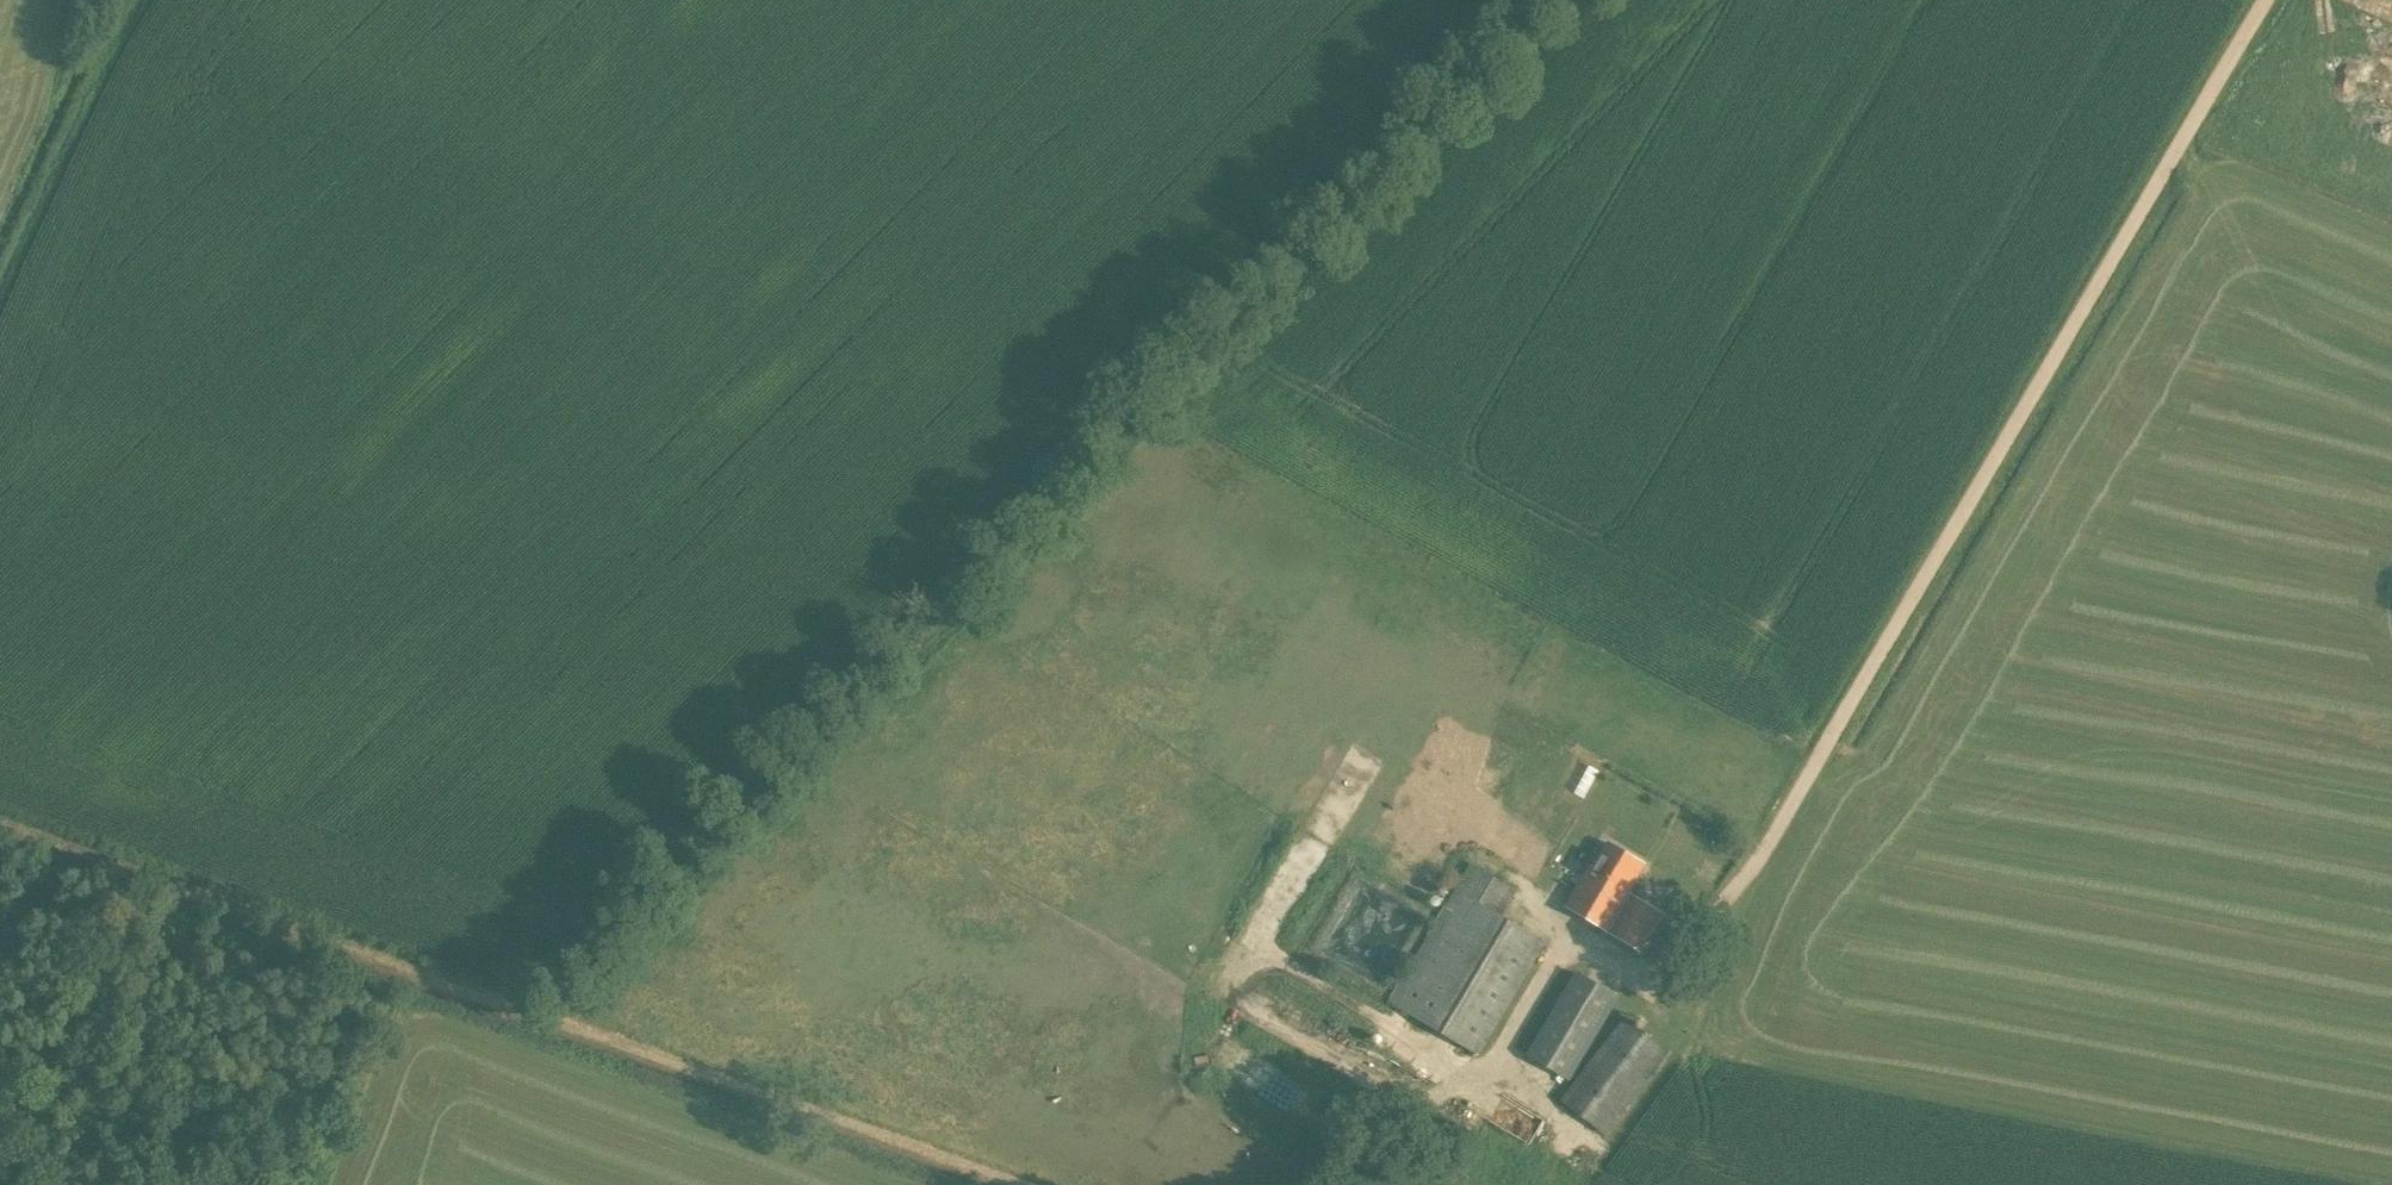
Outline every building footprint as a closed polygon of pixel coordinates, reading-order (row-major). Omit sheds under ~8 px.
[(1589,866),(1565,906),(1639,952),(1661,916),(1625,894),(1643,865),(1607,843),(1592,868),(1589,866)] [(1518,892),(1470,863),(1387,1002),(1479,1057),(1546,945),(1504,918),(1518,892)] [(1618,997),(1585,977),(1575,972),(1526,1056),(1569,1081),(1618,997)] [(1624,1017),(1560,1101),(1605,1135),(1669,1052),(1624,1017)]
